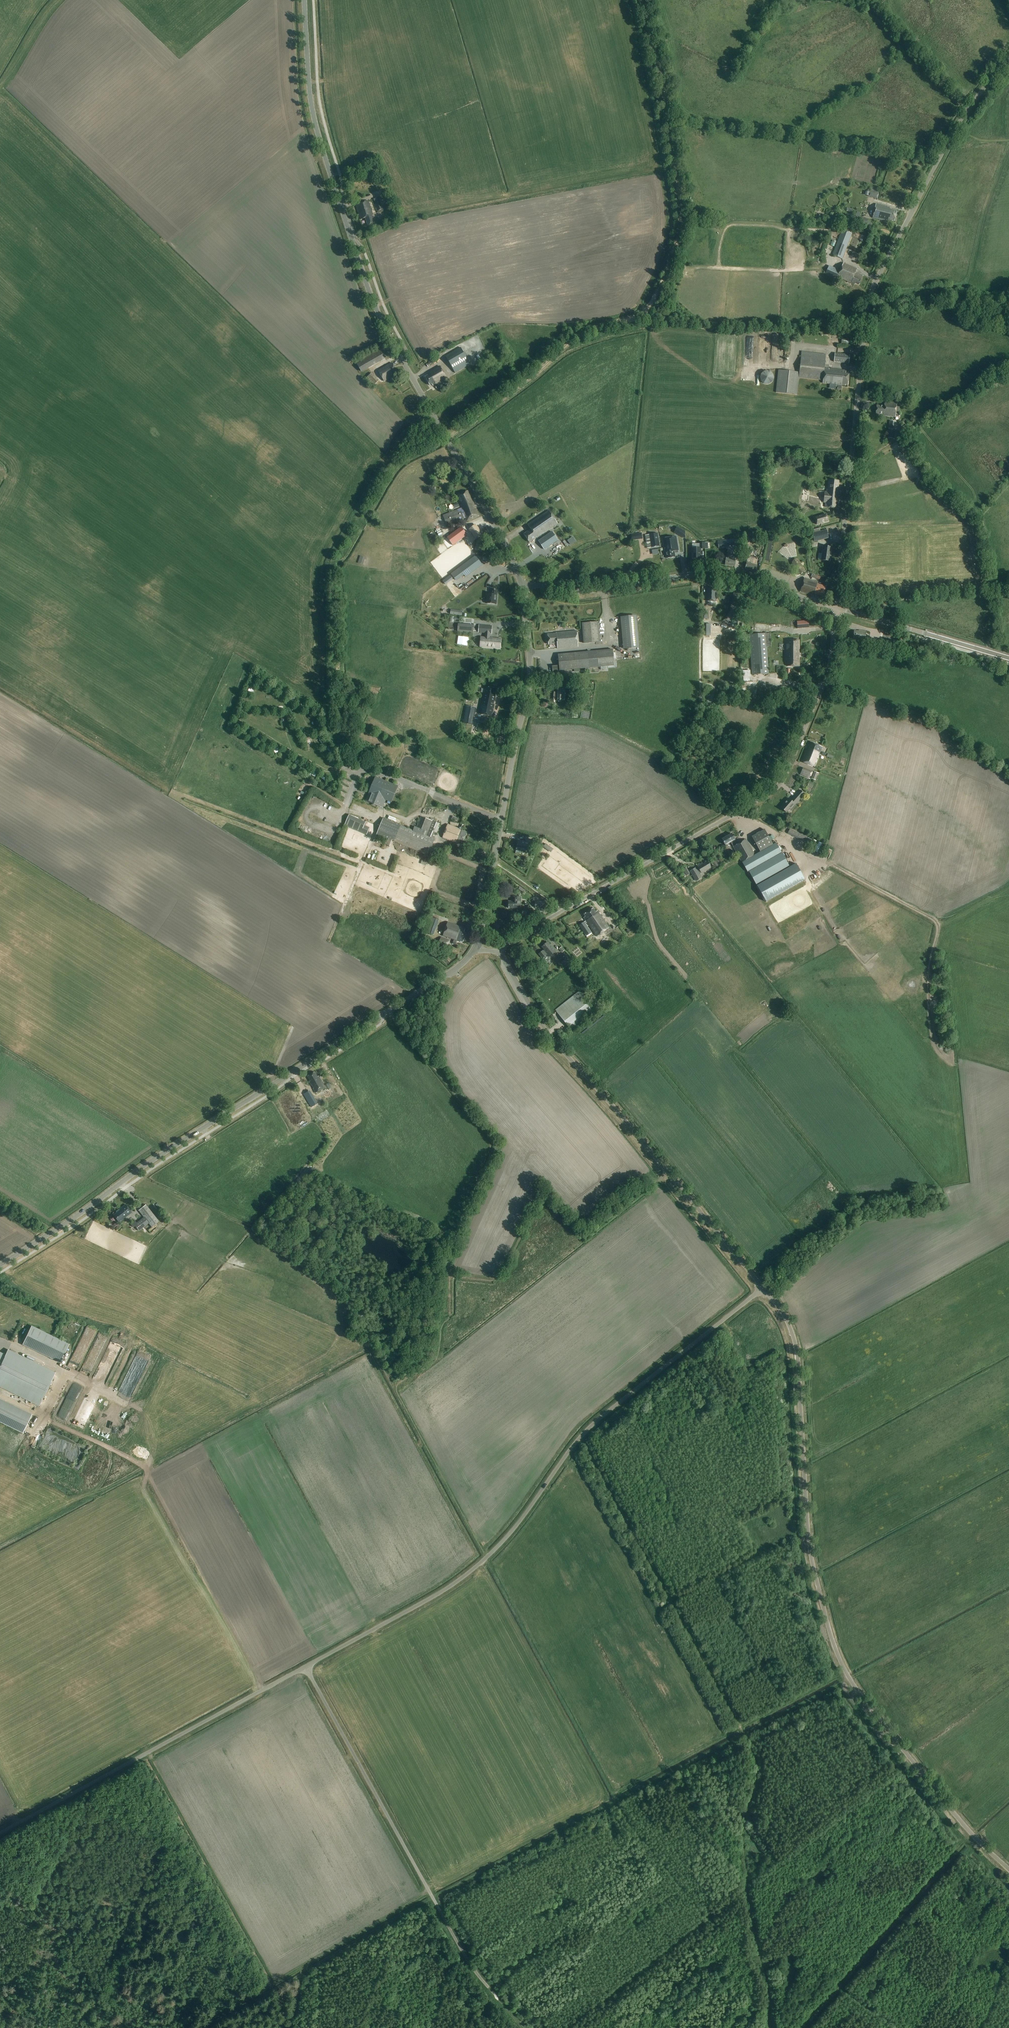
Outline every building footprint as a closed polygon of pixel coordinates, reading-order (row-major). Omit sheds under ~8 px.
[(868,197),(878,199),(879,194),(879,193),(870,191),(869,191),(868,197)] [(369,201),(356,206),(361,220),(365,219),(367,225),(374,223),(372,216),(373,216),(369,201)] [(374,204),(377,211),(384,209),(381,201),(374,204)] [(889,208),(876,205),(872,219),(891,223),(892,221),(895,222),(897,212),(891,210),(889,208)] [(842,230),(832,255),(842,259),(852,233),(842,230)] [(840,270),(837,277),(854,285),(855,283),(859,284),(863,276),(855,273),(857,269),(844,263),(840,270)] [(455,373),(470,365),(461,348),(446,356),(455,373)] [(372,373),(371,374),(369,376),(365,371),(385,359),(379,349),(355,363),(360,371),(359,372),(373,387),(379,381),(372,373)] [(835,354),(834,362),(849,363),(849,355),(835,354)] [(779,370),(777,393),(797,395),(799,378),(823,380),(823,383),(837,385),(837,391),(841,391),(842,386),(845,386),(845,385),(848,385),(849,376),(846,375),(846,371),(825,368),(826,358),(802,355),(800,372),(779,370)] [(392,362),(379,370),(385,381),(394,375),(394,376),(399,373),(392,362)] [(431,375),(426,378),(431,386),(433,385),(434,386),(436,385),(438,389),(441,387),(440,386),(441,386),(439,383),(447,378),(440,367),(431,372),(431,375)] [(763,384),(767,385),(770,384),(773,381),(774,378),(773,374),(770,372),(767,371),(763,372),(761,374),(760,378),(761,381),(763,384)] [(876,405),(875,414),(883,414),(883,416),(895,417),(896,411),(899,412),(900,407),(897,407),(897,403),(885,401),(884,406),(876,405)] [(888,438),(894,439),(895,432),(896,422),(890,421),(888,431),(888,438)] [(821,499),(821,503),(826,503),(825,508),(837,509),(837,500),(836,500),(836,496),(838,497),(838,492),(837,492),(838,481),(829,480),(828,490),(827,490),(826,493),(824,493),(822,492),(821,499)] [(467,521),(472,519),(479,516),(476,509),(474,510),(473,507),(475,506),(473,501),(472,501),(468,491),(458,495),(462,504),(461,504),(462,508),(443,515),(447,525),(465,518),(467,521)] [(524,534),(525,536),(529,542),(536,538),(537,538),(558,524),(553,517),(549,510),(528,525),(531,529),(524,534)] [(826,513),(814,517),(816,525),(829,521),(826,513)] [(477,526),(471,529),(475,539),(482,536),(477,526)] [(461,527),(450,535),(456,543),(467,535),(461,527)] [(826,531),(813,534),(815,542),(828,538),(826,531)] [(549,535),(539,541),(545,550),(554,544),(558,541),(553,532),(549,535)] [(658,533),(649,535),(651,547),(660,546),(658,533)] [(676,537),(663,539),(665,553),(666,553),(667,559),(675,557),(674,552),(678,551),(676,537)] [(692,552),(691,552),(692,554),(692,555),(692,558),(700,558),(700,549),(705,549),(705,543),(700,543),(700,548),(692,548),(692,552)] [(823,546),(821,560),(829,561),(831,547),(823,546)] [(736,555),(728,554),(727,558),(726,558),(725,566),(734,568),(735,561),(734,561),(736,555)] [(475,556),(459,568),(464,575),(466,578),(483,565),(475,556)] [(757,566),(747,563),(745,570),(752,572),(751,572),(754,573),(757,566)] [(801,563),(793,567),(798,575),(805,571),(801,563)] [(686,564),(678,564),(678,574),(684,574),(684,572),(686,572),(686,564)] [(805,578),(804,579),(800,593),(802,593),(811,596),(814,594),(823,597),(825,587),(817,585),(817,584),(818,582),(805,578)] [(716,588),(708,588),(707,601),(716,601),(716,588)] [(487,594),(486,604),(496,605),(497,595),(497,590),(492,590),(491,594),(487,594)] [(636,615),(620,617),(623,649),(639,648),(636,615)] [(599,643),(597,623),(581,624),(583,644),(599,643)] [(499,649),(500,640),(492,639),(492,638),(489,638),(489,634),(490,634),(491,626),(480,625),(479,633),(485,634),(484,638),(481,637),(480,647),(499,649)] [(859,631),(859,632),(854,632),(854,639),(865,640),(866,631),(859,631)] [(555,635),(547,635),(548,645),(557,645),(558,649),(577,648),(576,632),(555,634),(555,635)] [(770,633),(749,635),(752,675),(769,674),(767,647),(771,647),(770,633)] [(799,641),(787,641),(787,660),(787,661),(788,667),(798,668),(798,659),(799,659),(799,641)] [(560,671),(599,668),(601,668),(601,670),(606,669),(606,667),(614,666),(613,650),(558,654),(559,666),(552,666),(553,670),(560,670),(560,671)] [(565,702),(565,701),(568,701),(568,698),(565,698),(565,696),(566,696),(567,690),(565,690),(566,687),(559,687),(558,691),(558,692),(554,692),(554,694),(554,700),(557,700),(557,701),(565,702)] [(496,690),(486,688),(485,694),(483,694),(479,715),(492,717),(495,699),(494,697),(496,690)] [(476,708),(467,706),(463,724),(473,725),(473,722),(472,721),(474,715),(475,715),(476,708)] [(800,762),(813,767),(821,747),(811,743),(808,749),(805,751),(800,762)] [(803,768),(800,774),(809,778),(812,771),(803,768)] [(814,771),(811,779),(820,782),(822,777),(817,775),(818,773),(814,771)] [(393,787),(375,780),(367,801),(382,807),(386,798),(391,801),(395,791),(392,790),(393,787)] [(790,810),(800,799),(805,794),(800,790),(790,801),(787,798),(779,807),(785,813),(788,808),(790,810)] [(377,834),(373,842),(377,843),(379,839),(385,842),(384,844),(389,846),(392,840),(394,841),(428,856),(441,825),(421,816),(417,827),(425,831),(424,834),(413,830),(401,825),(383,818),(377,834)] [(347,822),(344,829),(367,838),(368,834),(363,833),(365,829),(347,822)] [(461,824),(459,829),(447,824),(442,838),(457,844),(458,839),(463,841),(467,832),(462,830),(462,828),(463,828),(464,825),(461,824)] [(731,834),(721,839),(724,845),(730,842),(741,862),(747,873),(749,871),(766,902),(805,880),(796,863),(789,867),(776,842),(775,843),(774,841),(772,842),(764,829),(751,837),(752,840),(759,852),(754,855),(745,839),(737,844),(731,834)] [(809,838),(790,829),(788,833),(806,843),(809,838)] [(518,841),(517,848),(521,849),(521,850),(527,851),(528,844),(531,845),(532,840),(525,839),(525,842),(518,841)] [(546,843),(543,847),(551,852),(553,849),(546,843)] [(696,867),(690,871),(696,881),(702,878),(699,873),(701,872),(702,873),(711,868),(707,861),(701,865),(700,864),(697,866),(698,868),(697,869),(696,867)] [(520,906),(521,901),(521,896),(513,896),(513,902),(508,902),(508,908),(517,908),(517,906),(520,906)] [(592,908),(583,915),(584,917),(583,917),(596,936),(608,928),(596,911),(594,912),(592,908)] [(431,917),(428,925),(436,927),(439,920),(431,917)] [(456,942),(457,941),(461,942),(461,941),(463,942),(466,933),(464,932),(465,929),(448,923),(443,936),(454,940),(453,944),(456,945),(457,943),(456,942)] [(587,925),(582,928),(587,936),(592,932),(587,925)] [(439,943),(438,944),(448,948),(448,946),(450,940),(441,937),(439,943)] [(542,959),(547,955),(548,957),(555,951),(552,947),(551,947),(547,942),(541,947),(543,950),(538,954),(542,959)] [(557,955),(555,957),(556,958),(556,959),(560,964),(567,958),(563,953),(558,957),(557,955)] [(569,1029),(594,1010),(579,991),(555,1010),(569,1029)] [(308,1076),(307,1076),(310,1081),(309,1082),(311,1085),(312,1085),(314,1088),(313,1089),(315,1093),(325,1087),(325,1086),(319,1076),(317,1077),(315,1072),(308,1076)] [(131,1212),(126,1205),(121,1208),(122,1209),(114,1215),(119,1222),(131,1212)] [(144,1218),(141,1220),(141,1219),(136,1223),(135,1221),(130,1224),(133,1227),(135,1226),(139,1231),(149,1223),(152,1227),(159,1221),(146,1205),(138,1211),(144,1218)] [(60,1363),(69,1345),(31,1326),(22,1344),(60,1363)] [(0,1352),(0,1386),(39,1405),(55,1373),(8,1350),(5,1355),(0,1352)] [(23,1433),(32,1414),(0,1399),(0,1423),(23,1433)] [(104,1415),(103,1417),(99,1415),(92,1430),(97,1432),(106,1416),(104,1415)] [(102,1434),(106,1436),(113,1421),(109,1419),(110,1417),(106,1415),(100,1429),(103,1431),(102,1434)]
